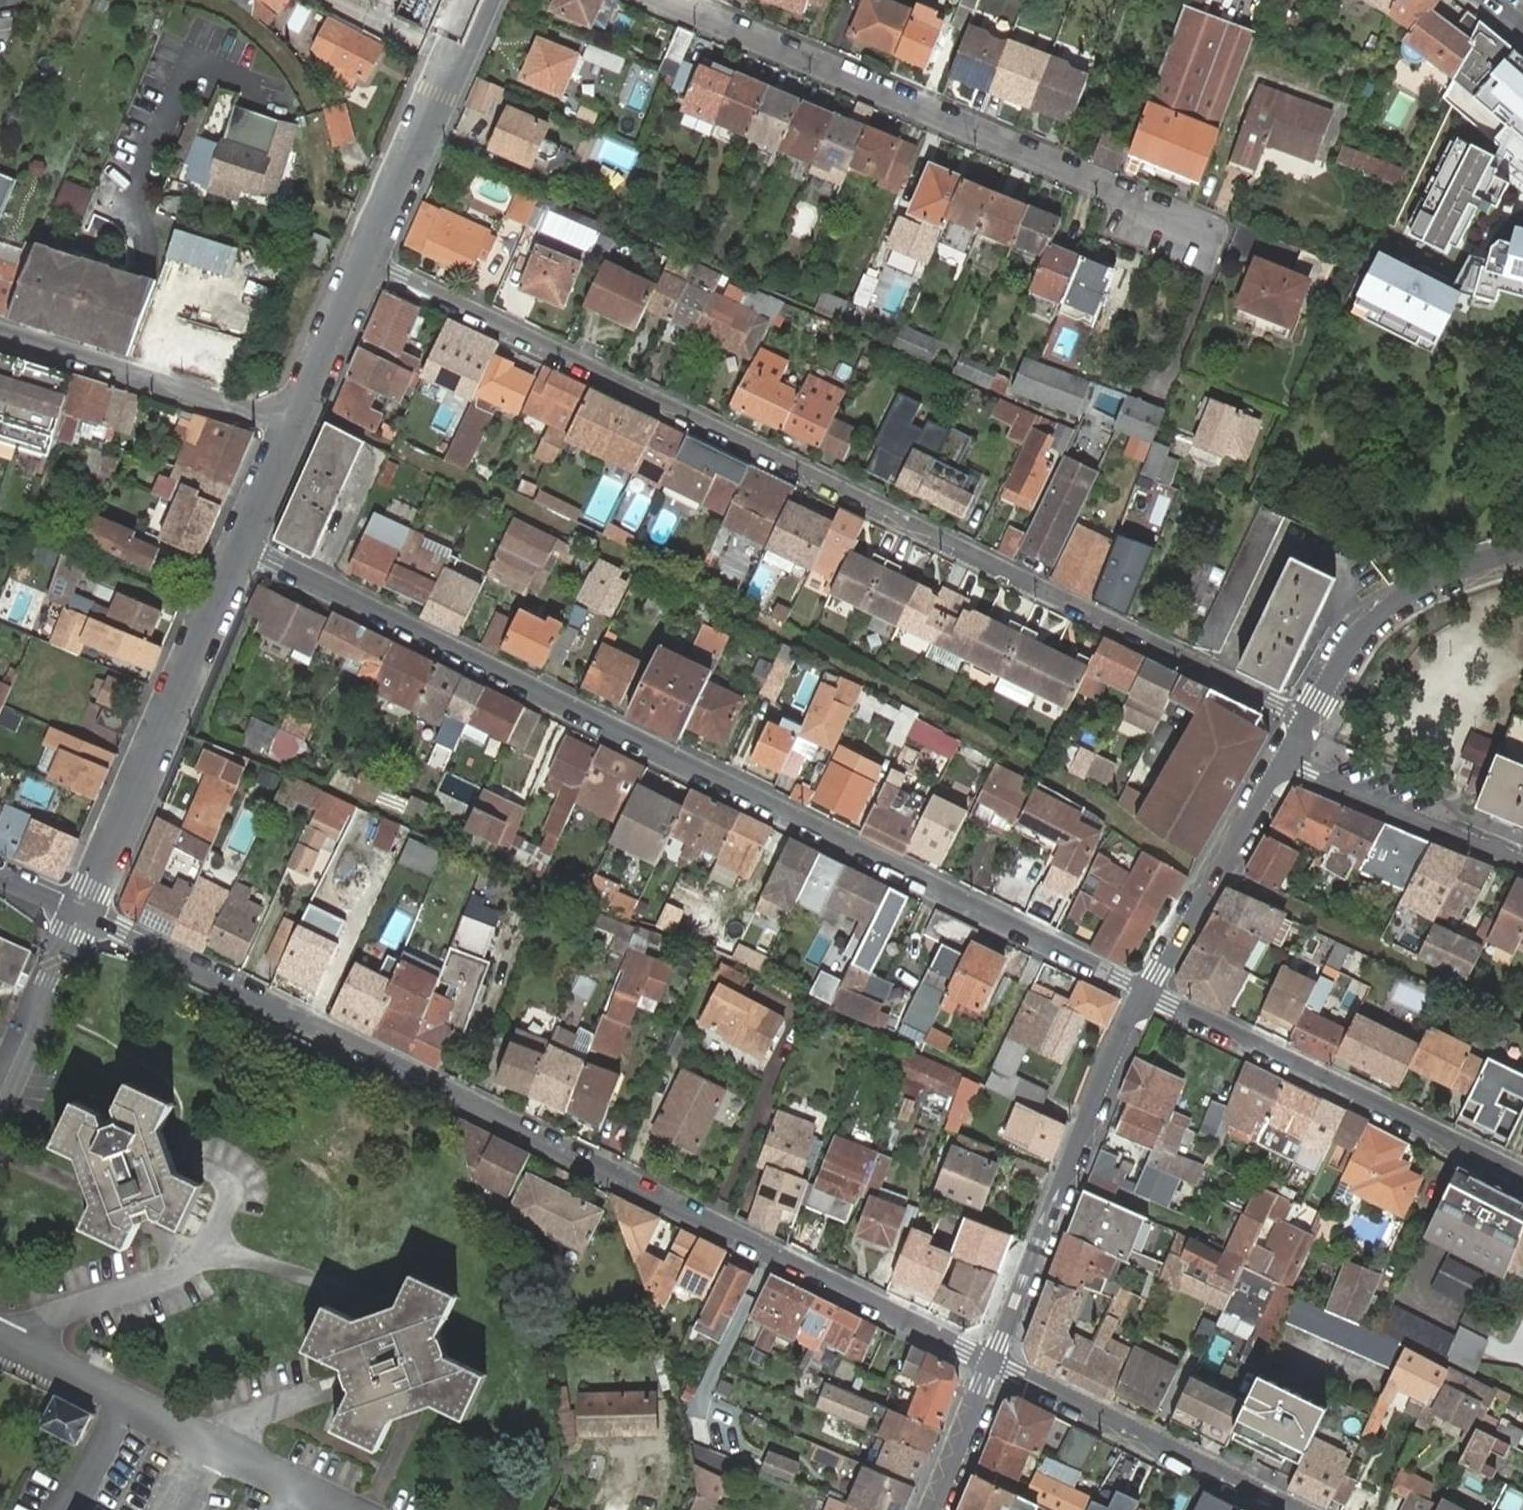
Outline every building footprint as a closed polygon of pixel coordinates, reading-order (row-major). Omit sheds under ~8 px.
[(252,14),(267,26),(290,0),(254,0),(252,14)] [(430,0),(400,0),(397,6),(420,19),(430,0)] [(551,10),(591,24),(601,0),(556,0),(551,10)] [(619,0),(601,0),(591,24),(605,31),(619,0)] [(770,0),(806,13),(811,0),(771,0),(770,0)] [(896,50),(912,15),(915,16),(917,10),(894,0),(866,0),(854,30),(896,50)] [(896,50),(927,65),(943,29),(940,27),(945,16),(938,13),(941,6),(926,0),(919,0),(917,10),(915,16),(912,15),(896,50)] [(968,25),(977,0),(958,0),(949,24),(966,30),(968,25)] [(1203,0),(1185,0),(1183,6),(1199,11),(1203,0)] [(1396,9),(1398,0),(1378,0),(1396,12),(1396,9)] [(1453,81),(1476,45),(1470,40),(1481,23),(1468,12),(1454,30),(1432,12),(1441,0),(1398,0),(1396,9),(1421,27),(1412,38),(1410,42),(1411,49),(1414,55),(1419,58),(1424,58),(1427,60),(1429,61),(1453,81)] [(1218,130),(1255,32),(1199,11),(1183,6),(1147,103),(1218,130)] [(329,20),(312,52),(364,79),(381,47),(329,20)] [(1481,23),(1470,40),(1476,45),(1453,81),(1444,99),(1499,144),(1492,157),(1458,140),(1411,235),(1455,256),(1483,201),(1497,208),(1508,185),(1494,179),(1502,162),(1499,160),(1505,149),(1522,164),(1522,54),(1481,23)] [(662,70),(677,75),(685,56),(694,32),(678,25),(662,70)] [(968,25),(966,30),(950,75),(976,86),(978,82),(992,88),(1010,42),(968,25)] [(540,38),(522,78),(563,93),(576,62),(583,65),(586,56),(540,38)] [(1050,58),(1010,42),(992,88),(1005,93),(1003,97),(1031,109),(1050,58)] [(601,51),(597,62),(619,71),(624,60),(601,51)] [(692,92),(703,64),(685,56),(677,75),(674,84),(692,92)] [(720,70),(723,65),(706,57),(703,64),(720,70)] [(1050,58),(1031,109),(1047,116),(1049,111),(1055,114),(1053,119),(1070,126),(1089,74),(1050,58)] [(681,121),(713,134),(719,120),(739,71),(723,65),(720,70),(703,64),(692,92),(681,121)] [(771,85),(739,71),(719,120),(752,134),(771,85)] [(476,78),(464,107),(494,120),(507,91),(476,78)] [(752,134),(783,147),(802,98),(771,85),(752,134)] [(1332,113),(1261,85),(1232,160),(1255,169),(1266,142),(1313,161),(1332,113)] [(783,147),(816,161),(833,118),(823,114),(820,105),(802,98),(783,147)] [(197,136),(208,113),(207,113),(209,109),(197,103),(171,160),(184,166),(193,145),(197,136)] [(1131,151),(1199,180),(1218,130),(1147,103),(1131,151)] [(291,160),(299,127),(280,122),(237,105),(227,139),(225,145),(197,136),(193,145),(184,166),(191,169),(186,182),(234,200),(235,199),(238,190),(250,194),(280,193),(291,160)] [(330,130),(334,146),(353,141),(344,107),(324,112),(330,130)] [(833,118),(816,161),(832,169),(835,163),(851,170),(868,126),(835,111),(833,118)] [(508,112),(493,150),(531,166),(536,155),(549,161),(552,160),(556,150),(555,145),(542,140),(547,128),(508,112)] [(868,126),(851,170),(848,176),(880,189),(901,139),(868,126)] [(1404,180),(1409,170),(1346,145),(1341,159),(1378,174),(1379,171),(1404,180)] [(816,161),(814,167),(847,180),(848,176),(851,170),(835,163),(832,169),(816,161)] [(950,214),(965,177),(933,164),(909,222),(924,228),(920,238),(899,229),(888,253),(926,269),(946,222),(950,214)] [(17,180),(0,173),(0,219),(17,180)] [(998,191),(965,177),(950,214),(982,228),(998,191)] [(69,184),(59,205),(83,216),(92,194),(69,184)] [(1029,204),(998,191),(982,228),(1014,242),(1015,239),(1029,204)] [(1061,218),(1029,204),(1015,239),(1047,253),(1052,242),(1061,218)] [(425,205),(408,244),(472,273),(488,234),(425,205)] [(605,262),(614,242),(535,206),(526,226),(605,262)] [(802,208),(795,228),(807,232),(814,212),(802,208)] [(982,228),(950,214),(946,222),(980,237),(982,228)] [(1014,242),(982,228),(980,237),(1011,249),(1012,247),(1014,242)] [(1515,228),(1504,266),(1470,257),(1451,291),(1378,254),(1347,314),(1432,357),(1457,309),(1467,314),(1475,298),(1494,303),(1497,293),(1522,300),(1522,230),(1515,228)] [(1015,239),(1014,242),(1012,247),(1044,261),(1047,253),(1015,239)] [(1052,242),(1047,253),(1044,261),(1035,285),(1068,300),(1086,256),(1052,242)] [(143,277),(40,245),(6,318),(118,353),(128,356),(156,282),(143,277)] [(538,247),(522,290),(564,305),(581,264),(538,247)] [(1112,268),(1086,256),(1068,300),(1099,313),(1111,284),(1106,282),(1112,268)] [(1265,275),(1271,263),(1263,259),(1258,271),(1265,275)] [(636,329),(647,309),(657,287),(605,262),(586,304),(636,329)] [(647,309),(670,320),(692,274),(687,271),(683,279),(674,274),(678,267),(669,263),(657,287),(647,309)] [(1244,304),(1295,327),(1315,282),(1271,263),(1265,275),(1258,271),(1244,304)] [(1117,269),(1112,268),(1106,282),(1111,284),(1117,269)] [(670,320),(695,331),(713,293),(705,290),(695,285),(698,277),(692,274),(670,320)] [(881,280),(867,274),(856,301),(870,307),(881,280)] [(0,276),(0,316),(6,318),(21,283),(0,276)] [(717,286),(743,298),(747,288),(721,276),(717,286)] [(705,290),(713,293),(717,286),(709,282),(705,290)] [(1068,300),(1035,285),(1032,292),(1066,307),(1068,300)] [(767,310),(773,299),(747,288),(743,298),(746,300),(767,310)] [(387,291),(361,350),(409,373),(414,375),(422,359),(401,350),(421,307),(387,291)] [(816,312),(841,317),(846,298),(820,292),(816,312)] [(695,331),(721,344),(739,306),(713,293),(695,331)] [(1099,313),(1068,300),(1066,307),(1064,312),(1093,324),(1099,313)] [(1244,304),(1238,317),(1290,340),(1295,327),(1244,304)] [(721,344),(725,345),(751,358),(768,321),(739,306),(721,344)] [(449,320),(423,375),(475,398),(492,362),(495,356),(500,344),(449,320)] [(905,325),(898,343),(930,359),(937,341),(905,325)] [(848,339),(865,348),(870,339),(853,331),(848,339)] [(361,350),(350,376),(377,388),(397,398),(409,373),(361,350)] [(48,456),(63,409),(63,407),(74,375),(0,352),(0,441),(48,456)] [(1092,377),(1026,352),(1010,392),(1076,417),(1090,383),(1092,377)] [(475,398),(452,447),(446,461),(476,476),(478,472),(464,466),(494,400),(518,411),(532,379),(510,368),(513,365),(495,356),(492,362),(475,398)] [(965,356),(958,372),(994,388),(1001,373),(965,356)] [(1097,365),(1092,377),(1090,383),(1128,396),(1135,379),(1097,365)] [(591,389),(543,366),(524,409),(564,429),(560,437),(565,440),(570,431),(591,389)] [(732,408),(784,430),(800,394),(750,372),(732,408)] [(784,430),(820,447),(845,392),(838,390),(835,398),(811,388),(816,377),(810,374),(800,394),(784,430)] [(74,375),(66,399),(63,407),(63,409),(114,429),(118,418),(127,392),(74,375)] [(350,376),(335,411),(374,432),(382,415),(368,408),(377,388),(350,376)] [(634,410),(591,389),(570,431),(588,440),(604,448),(598,461),(606,465),(608,461),(634,410)] [(135,395),(127,392),(118,418),(131,422),(137,404),(132,402),(135,395)] [(938,455),(951,430),(929,419),(925,429),(913,424),(923,403),(900,392),(874,445),(879,447),(867,471),(918,496),(938,455)] [(990,395),(984,408),(1015,424),(1009,436),(1025,444),(1033,427),(1039,417),(990,395)] [(1165,410),(1128,396),(1115,427),(1124,430),(1153,441),(1165,410)] [(1243,415),(1209,399),(1205,408),(1210,410),(1195,442),(1225,456),(1227,450),(1246,459),(1261,427),(1242,419),(1243,415)] [(608,461),(635,474),(660,422),(634,410),(608,461)] [(253,432),(207,417),(203,426),(195,423),(187,441),(195,444),(202,446),(241,462),(253,432)] [(1046,420),(1039,417),(1033,427),(1070,444),(1076,431),(1046,420)] [(118,418),(114,429),(127,434),(131,422),(118,418)] [(635,474),(662,488),(665,483),(689,436),(660,422),(635,474)] [(365,444),(328,426),(314,458),(352,475),(365,444)] [(918,496),(964,518),(975,495),(963,489),(971,474),(957,467),(972,437),(952,428),(951,430),(938,455),(918,496)] [(570,431),(565,440),(585,450),(588,440),(570,431)] [(1035,433),(1009,488),(1036,502),(1055,465),(1044,459),(1052,441),(1035,433)] [(689,436),(665,483),(682,491),(683,489),(687,479),(709,490),(727,455),(689,436)] [(1153,441),(1140,475),(1157,482),(1171,449),(1153,441)] [(190,472),(202,446),(195,444),(184,470),(190,472)] [(230,487),(241,462),(202,446),(190,472),(230,487)] [(705,499),(704,501),(729,514),(752,467),(727,455),(709,490),(705,499)] [(116,462),(104,457),(98,475),(110,479),(116,462)] [(1064,457),(1018,552),(1052,568),(1098,474),(1064,457)] [(299,492),(335,511),(352,475),(314,458),(299,492)] [(222,505),(230,487),(190,472),(184,470),(174,467),(171,478),(182,482),(186,484),(201,491),(200,496),(222,505)] [(752,467),(729,514),(713,546),(722,549),(736,518),(753,527),(747,538),(768,549),(769,546),(790,501),(796,488),(752,467)] [(683,489),(705,499),(709,490),(687,479),(683,489)] [(176,495),(180,486),(174,483),(170,492),(176,495)] [(170,544),(170,545),(192,554),(200,558),(222,505),(200,496),(201,491),(186,484),(162,540),(170,544)] [(572,527),(581,510),(540,488),(531,505),(572,527)] [(1036,502),(1009,488),(1004,498),(1031,512),(1036,502)] [(291,511),(326,531),(335,511),(299,492),(291,511)] [(799,505),(790,501),(769,546),(777,550),(799,505)] [(834,523),(799,505),(777,550),(783,552),(783,554),(813,569),(818,559),(834,523)] [(1223,661),(1289,516),(1267,506),(1201,651),(1223,661)] [(863,521),(841,510),(834,523),(818,559),(841,571),(849,550),(850,550),(863,521)] [(275,546),(312,563),(326,531),(291,511),(275,546)] [(134,536),(95,519),(85,541),(150,569),(158,551),(132,540),(134,536)] [(491,569),(530,588),(538,568),(542,569),(552,550),(555,542),(514,520),(491,569)] [(1052,579),(1090,600),(1110,552),(1115,542),(1080,523),(1052,579)] [(633,545),(636,539),(639,533),(630,529),(623,544),(631,549),(633,545)] [(1011,530),(1001,554),(1014,561),(1025,537),(1011,530)] [(455,553),(412,531),(406,543),(414,546),(411,552),(438,565),(441,559),(449,563),(452,559),(455,553)] [(385,587),(401,553),(365,536),(349,569),(385,587)] [(1126,615),(1153,550),(1117,536),(1115,542),(1110,552),(1090,600),(1126,615)] [(568,548),(555,542),(552,550),(564,557),(568,548)] [(414,546),(406,543),(401,553),(385,587),(427,607),(444,574),(449,563),(441,559),(438,565),(411,552),(414,546)] [(1384,583),(1411,568),(1369,546),(1365,555),(1384,583)] [(849,550),(841,571),(831,594),(864,610),(887,561),(877,555),(874,562),(850,550),(849,550)] [(81,562),(61,555),(49,600),(67,608),(92,618),(149,642),(164,611),(122,594),(112,617),(70,599),(81,562)] [(904,569),(887,561),(864,610),(898,627),(918,584),(901,575),(904,569)] [(1236,669),(1280,691),(1287,677),(1332,583),(1285,561),(1236,669)] [(615,581),(619,572),(597,563),(579,599),(611,615),(625,586),(615,581)] [(538,568),(530,588),(532,590),(540,593),(549,573),(542,569),(538,568)] [(1197,572),(1180,610),(1194,617),(1211,579),(1197,572)] [(444,574),(427,607),(422,617),(460,636),(480,593),(452,578),(444,574)] [(933,644),(956,593),(945,588),(941,595),(918,584),(898,627),(933,644)] [(248,612),(262,619),(268,622),(262,633),(293,648),(290,653),(311,663),(319,644),(321,639),(328,624),(261,588),(248,612)] [(972,601),(956,593),(933,644),(966,660),(986,617),(968,608),(972,601)] [(163,648),(149,642),(92,618),(67,608),(51,645),(78,656),(83,642),(152,671),(163,648)] [(333,612),(328,624),(321,639),(355,655),(352,660),(349,666),(364,673),(363,675),(375,680),(393,642),(333,612)] [(549,660),(565,628),(551,621),(548,627),(521,613),(506,644),(503,649),(545,670),(549,660)] [(516,623),(501,616),(486,649),(500,655),(503,649),(506,644),(516,623)] [(1000,676),(1024,627),(1012,621),(1009,628),(986,617),(966,660),(1000,676)] [(1039,634),(1024,627),(1000,676),(1034,693),(1055,650),(1036,640),(1039,634)] [(576,634),(565,628),(549,660),(560,665),(576,634)] [(618,636),(608,631),(602,645),(611,649),(618,636)] [(581,637),(576,634),(560,665),(565,668),(581,637)] [(1130,694),(1148,659),(1104,637),(1079,691),(1090,697),(1099,679),(1130,694)] [(355,655),(321,639),(319,644),(352,660),(355,655)] [(416,653),(393,642),(375,680),(398,691),(416,653)] [(611,649),(602,645),(582,686),(622,704),(641,664),(624,656),(622,660),(612,656),(614,651),(611,649)] [(1076,661),(1055,650),(1034,693),(1069,710),(1093,660),(1080,654),(1076,661)] [(622,660),(624,656),(614,651),(612,656),(622,660)] [(773,700),(795,657),(781,651),(760,693),(773,700)] [(416,653),(398,691),(421,701),(438,664),(416,653)] [(653,716),(685,731),(688,725),(704,693),(705,691),(711,680),(657,654),(631,709),(651,720),(653,716)] [(757,659),(741,692),(752,698),(768,665),(757,659)] [(1178,673),(1148,659),(1130,694),(1120,716),(1149,731),(1178,673)] [(465,678),(438,664),(421,701),(417,711),(415,715),(442,727),(465,678)] [(833,750),(862,691),(828,673),(802,728),(800,734),(833,750)] [(91,695),(100,699),(108,680),(100,677),(91,695)] [(1198,860),(1268,735),(1265,715),(1185,677),(1174,701),(1198,713),(1148,798),(1130,789),(1120,809),(1159,838),(1186,854),(1198,860)] [(108,680),(100,699),(99,702),(113,708),(124,684),(109,678),(108,680)] [(465,678),(442,727),(462,738),(468,725),(485,688),(465,678)] [(525,708),(485,688),(468,725),(490,735),(508,744),(525,708)] [(8,695),(0,691),(0,714),(8,695)] [(421,701),(398,691),(394,701),(417,711),(421,701)] [(704,693),(688,725),(718,739),(733,707),(705,691),(704,693)] [(523,750),(540,715),(525,708),(508,744),(523,750)] [(124,736),(131,720),(105,709),(98,725),(124,736)] [(1478,807),(1522,826),(1522,717),(1515,713),(1501,746),(1498,754),(1492,770),(1483,793),(1481,799),(1478,807)] [(279,733),(269,756),(291,766),(307,729),(285,719),(279,733)] [(781,773),(800,734),(802,728),(783,719),(778,729),(768,723),(752,758),(781,773)] [(249,745),(269,756),(279,733),(260,723),(249,745)] [(956,753),(960,743),(921,723),(914,737),(954,756),(956,753)] [(490,735),(468,725),(462,738),(483,747),(490,735)] [(116,754),(53,727),(46,744),(62,751),(50,780),(96,800),(116,754)] [(1473,789),(1483,793),(1492,770),(1498,754),(1501,746),(1473,735),(1464,758),(1482,765),(1473,789)] [(566,821),(576,799),(584,782),(597,751),(568,737),(551,776),(565,783),(571,785),(566,797),(560,794),(551,816),(559,819),(557,826),(563,828),(566,821)] [(990,771),(995,761),(960,743),(956,753),(990,771)] [(214,841),(247,760),(217,745),(207,770),(216,775),(224,778),(218,791),(208,815),(204,824),(197,820),(193,831),(214,841)] [(646,768),(600,745),(597,751),(584,782),(625,802),(622,808),(618,806),(613,820),(620,823),(633,795),(637,786),(646,768)] [(1081,747),(1071,767),(1107,784),(1117,765),(1081,747)] [(995,761),(990,771),(975,799),(1062,843),(1026,915),(1045,924),(1052,928),(1099,832),(1078,821),(1083,810),(995,761)] [(833,765),(815,800),(856,821),(873,785),(833,765)] [(349,780),(332,773),(328,783),(345,790),(349,780)] [(224,778),(216,775),(211,787),(218,791),(224,778)] [(298,801),(315,808),(322,793),(285,776),(274,800),(294,809),(298,801)] [(571,785),(565,783),(560,794),(566,797),(571,785)] [(861,833),(904,855),(908,847),(919,825),(888,809),(897,788),(886,783),(861,833)] [(683,808),(637,786),(633,795),(620,823),(610,843),(657,865),(672,832),(683,808)] [(1321,796),(1295,786),(1273,825),(1279,828),(1283,821),(1296,827),(1292,835),(1298,838),(1300,835),(1321,796)] [(200,812),(208,815),(218,791),(211,787),(200,812)] [(716,803),(691,790),(683,808),(672,832),(690,843),(684,857),(690,860),(697,863),(704,849),(696,845),(716,803)] [(343,821),(350,805),(324,794),(310,825),(308,825),(289,865),(310,874),(323,847),(327,838),(335,842),(345,822),(343,821)] [(1323,848),(1346,807),(1321,796),(1300,835),(1305,837),(1308,831),(1321,838),(1317,845),(1322,848),(1323,848)] [(521,816),(483,798),(466,833),(470,835),(467,843),(484,851),(488,843),(505,851),(521,816)] [(585,804),(576,799),(566,821),(572,824),(575,820),(578,821),(585,804)] [(422,823),(428,809),(406,800),(400,814),(422,823)] [(740,814),(716,803),(696,845),(704,849),(707,842),(718,848),(715,854),(722,858),(740,814)] [(79,840),(5,807),(0,819),(0,853),(57,878),(63,876),(79,840)] [(1361,868),(1385,823),(1346,807),(1323,848),(1322,848),(1315,859),(1312,865),(1320,870),(1322,865),(1331,870),(1337,873),(1346,878),(1354,865),(1361,868)] [(375,846),(401,855),(404,848),(408,840),(413,829),(357,808),(353,817),(368,822),(381,826),(377,837),(375,846)] [(908,847),(942,865),(961,827),(927,809),(919,825),(908,847)] [(200,812),(197,820),(204,824),(208,815),(200,812)] [(772,830),(740,814),(722,858),(720,863),(749,878),(772,830)] [(549,822),(557,826),(559,819),(551,816),(549,822)] [(126,915),(174,938),(190,901),(175,893),(157,884),(174,847),(201,858),(197,864),(204,866),(214,841),(193,831),(159,817),(122,904),(126,915)] [(1283,821),(1279,828),(1292,835),(1296,827),(1283,821)] [(364,833),(377,837),(381,826),(368,822),(364,833)] [(1416,872),(1432,843),(1385,823),(1361,868),(1359,870),(1405,890),(1416,872)] [(1308,831),(1305,837),(1317,845),(1321,838),(1308,831)] [(1292,848),(1267,835),(1246,873),(1278,891),(1300,851),(1292,848)] [(525,841),(515,836),(505,860),(535,874),(542,860),(520,850),(525,841)] [(327,838),(323,847),(331,852),(335,842),(327,838)] [(790,839),(764,894),(772,899),(780,881),(802,891),(820,854),(790,839)] [(707,842),(704,849),(715,854),(718,848),(707,842)] [(1445,903),(1469,858),(1462,855),(1432,843),(1416,872),(1405,890),(1405,891),(1403,897),(1400,902),(1436,920),(1438,916),(1445,903)] [(1098,856),(1108,861),(1110,857),(1101,851),(1098,856)] [(1167,893),(1178,872),(1146,853),(1133,875),(1167,893)] [(820,854),(802,891),(826,903),(844,866),(820,854)] [(1098,880),(1108,861),(1098,856),(1090,875),(1098,880)] [(1474,906),(1494,868),(1469,858),(1445,903),(1438,916),(1446,920),(1452,907),(1461,911),(1465,902),(1474,906)] [(547,862),(542,860),(535,874),(541,877),(547,862)] [(891,889),(844,866),(826,903),(860,919),(854,933),(866,939),(891,889)] [(641,903),(617,891),(619,886),(596,875),(586,897),(634,918),(641,903)] [(1089,897),(1098,880),(1090,875),(1081,892),(1089,897)] [(1156,911),(1167,893),(1133,875),(1123,893),(1156,911)] [(190,901),(193,893),(196,885),(182,878),(175,893),(190,901)] [(1519,878),(1490,937),(1517,949),(1522,938),(1522,880),(1519,878)] [(764,894),(755,913),(769,920),(776,904),(792,912),(802,891),(780,881),(772,899),(764,894)] [(231,894),(254,904),(258,894),(236,883),(231,894)] [(1229,887),(1215,912),(1256,931),(1263,935),(1269,938),(1273,940),(1283,917),(1286,912),(1236,890),(1229,887)] [(910,898),(891,889),(866,939),(833,1006),(873,1028),(884,1005),(861,994),(910,898)] [(1080,915),(1089,897),(1081,892),(1072,910),(1080,915)] [(174,938),(204,953),(208,943),(220,917),(195,903),(197,896),(193,893),(190,901),(174,938)] [(1147,929),(1156,911),(1123,893),(1114,910),(1147,929)] [(220,917),(208,943),(242,960),(258,924),(256,923),(262,909),(254,904),(231,894),(220,917)] [(468,897),(463,913),(496,924),(501,908),(468,897)] [(280,967),(277,973),(317,993),(340,944),(335,942),(345,920),(311,904),(300,925),(280,967)] [(1076,922),(1080,915),(1072,910),(1068,918),(1076,922)] [(1137,946),(1147,929),(1114,910),(1104,928),(1137,946)] [(979,932),(937,912),(925,936),(943,945),(903,1025),(929,1036),(931,1030),(943,1008),(973,945),(979,932)] [(1196,944),(1237,965),(1244,969),(1263,935),(1256,931),(1215,912),(1196,944)] [(280,967),(300,925),(285,916),(266,960),(280,967)] [(439,990),(412,1056),(440,1070),(455,1032),(460,1034),(489,962),(484,960),(497,929),(464,916),(445,971),(439,990)] [(1294,922),(1283,917),(1273,940),(1283,946),(1294,922)] [(628,926),(607,918),(602,930),(623,939),(628,926)] [(1488,938),(1495,923),(1487,919),(1479,934),(1482,936),(1478,944),(1438,925),(1422,957),(1467,979),(1484,946),(1488,938)] [(1127,964),(1137,946),(1104,928),(1093,948),(1127,964)] [(664,950),(667,942),(642,932),(607,1019),(602,1016),(591,1044),(616,1054),(642,990),(660,998),(672,968),(650,959),(655,946),(664,950)] [(32,951),(0,936),(0,979),(16,986),(32,951)] [(1333,949),(1326,964),(1339,970),(1349,947),(1337,942),(1333,949)] [(1180,990),(1214,1007),(1237,965),(1196,944),(1177,978),(1180,990)] [(1004,961),(973,945),(943,1008),(952,1012),(958,1000),(980,1011),(1004,961)] [(768,961),(739,947),(734,957),(732,961),(761,975),(768,961)] [(399,971),(372,1034),(412,1056),(439,990),(445,971),(406,952),(399,971)] [(1107,1027),(1119,1000),(1081,982),(1071,1002),(1048,991),(1058,970),(1044,964),(1032,992),(1086,1017),(1107,1027)] [(1260,1014),(1295,1031),(1306,1009),(1319,981),(1283,964),(1273,985),(1260,1014)] [(1326,964),(1322,974),(1344,985),(1349,975),(1339,970),(1326,964)] [(332,1016),(372,1034),(399,971),(388,967),(382,981),(353,968),(332,1016)] [(784,1019),(720,984),(699,1023),(763,1058),(784,1019)] [(1063,1065),(1086,1017),(1032,992),(1009,1039),(1031,1049),(1063,1065)] [(1295,1031),(1288,1043),(1331,1064),(1337,1053),(1349,1031),(1306,1009),(1295,1031)] [(1357,1015),(1349,1031),(1337,1053),(1400,1085),(1409,1067),(1419,1047),(1357,1015)] [(530,1094),(566,1112),(585,1058),(570,1052),(577,1036),(555,1028),(550,1043),(549,1045),(531,1090),(530,1094)] [(1426,1032),(1419,1047),(1409,1067),(1470,1096),(1478,1081),(1486,1064),(1468,1055),(1471,1048),(1428,1028),(1426,1032)] [(497,1081),(531,1090),(549,1045),(550,1043),(517,1029),(497,1081)] [(931,1030),(929,1036),(926,1043),(946,1053),(953,1041),(931,1030)] [(684,1056),(687,1048),(690,1042),(677,1037),(671,1051),(684,1056)] [(987,1085),(1042,1111),(1052,1092),(1018,1075),(1031,1049),(1009,1039),(987,1085)] [(1462,1115),(1486,1127),(1488,1124),(1497,1129),(1495,1131),(1510,1139),(1522,1115),(1522,1073),(1516,1069),(1519,1065),(1492,1051),(1486,1064),(1478,1081),(1470,1096),(1466,1104),(1462,1115)] [(585,1058),(566,1112),(601,1130),(618,1078),(598,1068),(599,1065),(585,1058)] [(948,1112),(967,1118),(980,1078),(917,1058),(909,1082),(953,1096),(948,1112)] [(1137,1059),(1121,1098),(1129,1101),(1166,1118),(1169,1119),(1184,1081),(1137,1059)] [(1285,1082),(1247,1063),(1229,1107),(1224,1119),(1216,1137),(1216,1140),(1223,1144),(1228,1133),(1233,1123),(1253,1132),(1250,1138),(1258,1143),(1285,1082)] [(687,1142),(684,1148),(696,1153),(727,1089),(686,1070),(653,1132),(671,1141),(674,1135),(687,1142)] [(1323,1100),(1285,1082),(1258,1143),(1295,1160),(1295,1159),(1323,1100)] [(183,1175),(166,1128),(178,1104),(134,1083),(121,1109),(124,1117),(108,1123),(105,1114),(78,1102),(58,1146),(82,1157),(99,1204),(87,1229),(132,1250),(144,1225),(140,1216),(156,1210),(159,1218),(186,1231),(207,1186),(183,1175)] [(901,1097),(896,1118),(909,1120),(913,1100),(901,1097)] [(1346,1112),(1323,1100),(1295,1159),(1318,1171),(1334,1135),(1346,1112)] [(1053,1158),(1068,1124),(1017,1101),(1002,1135),(1053,1158)] [(1166,1118),(1129,1101),(1116,1133),(1152,1148),(1146,1163),(1177,1176),(1181,1178),(1197,1185),(1203,1172),(1177,1161),(1191,1130),(1188,1128),(1186,1127),(1183,1126),(1172,1121),(1169,1119),(1166,1118)] [(1224,1119),(1229,1107),(1213,1101),(1200,1134),(1215,1141),(1216,1140),(1216,1137),(1224,1119)] [(1186,1127),(1188,1128),(1192,1120),(1176,1112),(1172,1121),(1183,1126),(1186,1127)] [(1369,1123),(1346,1112),(1334,1135),(1353,1143),(1341,1166),(1347,1169),(1358,1146),(1360,1142),(1369,1123)] [(472,1168),(479,1185),(509,1197),(531,1153),(460,1118),(472,1168)] [(813,1137),(777,1123),(762,1166),(771,1169),(760,1197),(772,1201),(766,1217),(792,1226),(809,1179),(802,1177),(813,1137)] [(1253,1132),(1233,1123),(1228,1133),(1248,1142),(1250,1138),(1253,1132)] [(1409,1143),(1369,1123),(1360,1142),(1358,1146),(1347,1169),(1343,1177),(1356,1183),(1359,1184),(1366,1188),(1363,1194),(1377,1201),(1402,1213),(1420,1178),(1406,1172),(1403,1170),(1397,1167),(1400,1161),(1409,1143)] [(984,1159),(989,1147),(945,1131),(926,1182),(937,1187),(936,1190),(980,1207),(996,1165),(984,1159)] [(671,1141),(684,1148),(687,1142),(674,1135),(671,1141)] [(1214,1164),(1223,1144),(1216,1140),(1215,1141),(1213,1146),(1208,1160),(1207,1161),(1214,1164)] [(1103,1146),(1091,1173),(1107,1180),(1118,1152),(1103,1146)] [(855,1200),(860,1203),(863,1195),(867,1185),(871,1174),(866,1172),(868,1166),(829,1151),(816,1187),(855,1202),(855,1200)] [(1042,1189),(1049,1169),(1019,1158),(1012,1177),(1042,1189)] [(1295,1159),(1295,1160),(1293,1164),(1316,1175),(1318,1171),(1295,1159)] [(1181,1178),(1146,1163),(1133,1193),(1168,1208),(1181,1178)] [(873,1167),(871,1174),(867,1185),(881,1190),(887,1173),(873,1167)] [(1458,1168),(1427,1231),(1455,1245),(1508,1272),(1509,1269),(1522,1235),(1522,1201),(1515,1197),(1509,1194),(1458,1168)] [(1091,1173),(1085,1190),(1112,1202),(1119,1186),(1107,1180),(1091,1173)] [(1259,1174),(1255,1184),(1259,1185),(1279,1195),(1280,1191),(1283,1185),(1259,1174)] [(530,1175),(511,1211),(584,1248),(603,1211),(530,1175)] [(1356,1183),(1343,1177),(1335,1193),(1351,1201),(1359,1184),(1356,1183)] [(875,1197),(907,1211),(910,1202),(881,1190),(867,1185),(863,1195),(874,1200),(875,1197)] [(1297,1192),(1283,1185),(1280,1191),(1294,1198),(1297,1192)] [(1152,1273),(1161,1278),(1167,1264),(1130,1247),(1142,1216),(1112,1202),(1085,1190),(1069,1232),(1118,1256),(1125,1259),(1152,1273)] [(1294,1198),(1280,1191),(1279,1195),(1276,1201),(1273,1206),(1264,1223),(1256,1241),(1252,1249),(1243,1266),(1289,1286),(1306,1253),(1314,1235),(1283,1221),(1294,1198)] [(659,1218),(610,1193),(648,1294),(666,1304),(679,1280),(638,1258),(659,1218)] [(913,1226),(916,1217),(906,1213),(907,1211),(875,1197),(874,1200),(859,1233),(891,1248),(894,1242),(904,1247),(913,1226)] [(1264,1223),(1246,1214),(1226,1257),(1221,1254),(1214,1271),(1236,1282),(1243,1268),(1243,1266),(1252,1249),(1256,1241),(1264,1223)] [(1339,1220),(1327,1215),(1309,1255),(1322,1261),(1339,1220)] [(999,1273),(1014,1234),(965,1216),(951,1252),(950,1256),(960,1260),(971,1263),(999,1273)] [(904,1247),(937,1261),(942,1249),(931,1244),(934,1235),(913,1226),(904,1247)] [(700,1238),(685,1230),(671,1255),(687,1263),(700,1238)] [(1079,1284),(1103,1292),(1118,1256),(1069,1232),(1053,1274),(1079,1284)] [(1214,1271),(1221,1254),(1208,1247),(1200,1244),(1179,1233),(1167,1264),(1161,1278),(1160,1281),(1167,1284),(1179,1289),(1223,1309),(1230,1295),(1236,1282),(1214,1271)] [(1509,1269),(1518,1273),(1521,1264),(1522,1264),(1522,1235),(1509,1269)] [(679,1280),(666,1304),(672,1307),(682,1285),(703,1297),(727,1251),(700,1238),(687,1263),(679,1280)] [(1208,1247),(1221,1254),(1224,1248),(1211,1241),(1208,1247)] [(941,1282),(937,1261),(904,1247),(890,1278),(935,1297),(941,1282)] [(937,1261),(941,1282),(950,1285),(960,1260),(950,1256),(951,1252),(942,1249),(937,1261)] [(1125,1259),(1118,1256),(1103,1292),(1117,1297),(1122,1288),(1115,1285),(1125,1259)] [(1469,1307),(1476,1290),(1483,1276),(1447,1257),(1431,1288),(1469,1307)] [(986,1311),(999,1273),(971,1263),(960,1260),(950,1285),(941,1282),(935,1297),(971,1316),(986,1311)] [(1330,1298),(1326,1310),(1361,1326),(1363,1319),(1372,1297),(1380,1276),(1381,1275),(1346,1261),(1330,1298)] [(728,1264),(694,1328),(702,1333),(707,1323),(713,1326),(725,1304),(731,1308),(728,1314),(733,1317),(754,1277),(728,1264)] [(1297,1290),(1243,1268),(1236,1282),(1230,1295),(1223,1309),(1218,1321),(1224,1324),(1254,1338),(1253,1340),(1249,1348),(1248,1348),(1243,1350),(1237,1365),(1257,1374),(1263,1364),(1264,1361),(1270,1348),(1297,1290)] [(795,1284),(772,1273),(750,1317),(766,1325),(755,1345),(763,1348),(795,1284)] [(1148,1283),(1157,1287),(1158,1286),(1160,1281),(1161,1278),(1152,1273),(1148,1283)] [(485,1376),(446,1358),(445,1354),(447,1353),(441,1338),(439,1339),(438,1336),(457,1296),(412,1274),(397,1306),(354,1321),(323,1306),(302,1351),(342,1369),(343,1373),(341,1373),(350,1393),(331,1431),(376,1453),(391,1421),(433,1407),(464,1421),(485,1376)] [(1057,1375),(1074,1383),(1085,1362),(1067,1353),(1068,1348),(1066,1347),(1070,1337),(1060,1334),(1075,1297),(1077,1291),(1050,1281),(1026,1345),(1033,1362),(1057,1375)] [(1152,1302),(1157,1289),(1157,1287),(1148,1283),(1143,1298),(1152,1302)] [(818,1296),(795,1284),(763,1348),(769,1352),(779,1331),(795,1340),(801,1328),(818,1296)] [(1114,1304),(1121,1308),(1124,1301),(1128,1291),(1122,1288),(1117,1297),(1114,1304)] [(838,1307),(818,1296),(801,1328),(795,1340),(816,1350),(838,1307)] [(1394,1371),(1405,1346),(1378,1334),(1361,1326),(1326,1310),(1297,1297),(1286,1322),(1394,1371)] [(1074,1383),(1112,1402),(1116,1392),(1132,1354),(1135,1348),(1135,1347),(1128,1344),(1122,1357),(1106,1349),(1119,1321),(1125,1309),(1121,1308),(1114,1304),(1109,1314),(1108,1315),(1100,1331),(1085,1362),(1074,1383)] [(1405,1346),(1443,1365),(1444,1363),(1443,1362),(1455,1336),(1392,1305),(1379,1333),(1378,1334),(1405,1346)] [(862,1318),(838,1307),(816,1350),(811,1358),(821,1364),(831,1343),(847,1351),(862,1318)] [(860,1358),(878,1325),(862,1318),(847,1351),(860,1358)] [(1455,1336),(1443,1362),(1471,1375),(1489,1338),(1460,1325),(1455,1336)] [(940,1429),(961,1380),(953,1363),(913,1344),(903,1371),(917,1378),(915,1381),(923,1384),(909,1416),(940,1429)] [(1132,1354),(1116,1392),(1130,1398),(1158,1412),(1179,1369),(1135,1348),(1132,1354)] [(1434,1398),(1448,1371),(1442,1368),(1406,1350),(1391,1381),(1389,1380),(1372,1416),(1363,1434),(1373,1439),(1399,1385),(1428,1401),(1430,1396),(1434,1398)] [(1436,1413),(1477,1434),(1480,1429),(1499,1390),(1471,1375),(1451,1366),(1448,1371),(1434,1398),(1430,1396),(1428,1401),(1416,1425),(1427,1431),(1436,1413)] [(1249,1402),(1193,1375),(1171,1420),(1227,1447),(1235,1430),(1249,1402)] [(1302,1463),(1314,1438),(1328,1408),(1313,1400),(1275,1382),(1261,1375),(1249,1402),(1235,1430),(1260,1442),(1287,1455),(1302,1463)] [(888,1407),(826,1381),(815,1408),(865,1429),(872,1412),(885,1417),(888,1407)] [(584,1391),(584,1432),(659,1432),(660,1392),(584,1391)] [(1006,1400),(993,1433),(1031,1449),(1039,1452),(1047,1433),(1054,1416),(1015,1397),(1006,1400)] [(80,1444),(94,1415),(59,1398),(45,1426),(80,1444)] [(1508,1406),(1503,1417),(1516,1423),(1521,1413),(1508,1406)] [(928,1456),(940,1429),(909,1416),(888,1407),(885,1417),(878,1434),(889,1439),(928,1456)] [(1502,1421),(1495,1435),(1514,1445),(1522,1430),(1508,1424),(1502,1421)] [(1071,1465),(1087,1432),(1074,1426),(1057,1459),(1071,1465)] [(1477,1434),(1462,1462),(1481,1471),(1494,1477),(1497,1471),(1484,1465),(1491,1450),(1505,1457),(1511,1445),(1497,1438),(1494,1437),(1480,1429),(1477,1434)] [(1083,1471),(1099,1438),(1087,1432),(1071,1465),(1083,1471)] [(993,1433),(974,1477),(1012,1495),(1015,1487),(1031,1449),(993,1433)] [(1290,1489),(1328,1508),(1333,1499),(1346,1472),(1351,1461),(1345,1458),(1346,1454),(1314,1438),(1302,1463),(1290,1489)] [(914,1486),(928,1456),(889,1439),(875,1469),(914,1486)] [(696,1482),(699,1495),(725,1507),(730,1497),(742,1462),(703,1448),(689,1443),(692,1462),(696,1482)] [(798,1463),(770,1451),(764,1468),(791,1479),(798,1463)] [(1074,1492),(1083,1471),(1071,1465),(1057,1459),(1045,1454),(1036,1476),(1074,1492)] [(914,1486),(875,1469),(863,1464),(845,1504),(859,1509),(903,1509),(914,1486)] [(1413,1490),(1430,1500),(1432,1485),(1404,1471),(1394,1490),(1409,1498),(1413,1490)] [(1346,1472),(1333,1499),(1344,1505),(1358,1479),(1346,1472)] [(1025,1502),(1045,1509),(1137,1509),(1142,1500),(1117,1489),(1109,1507),(1074,1492),(1036,1476),(1030,1491),(1025,1502)] [(960,1509),(1045,1509),(1025,1502),(1012,1495),(974,1477),(960,1509)] [(1438,1504),(1430,1500),(1413,1490),(1409,1498),(1403,1509),(1435,1509),(1438,1504)] [(1243,1509),(1205,1491),(1196,1509),(1243,1509)] [(845,1504),(830,1497),(824,1509),(859,1509),(845,1504)] [(1435,1509),(1445,1509),(1449,1502),(1440,1501),(1438,1504),(1435,1509)]
